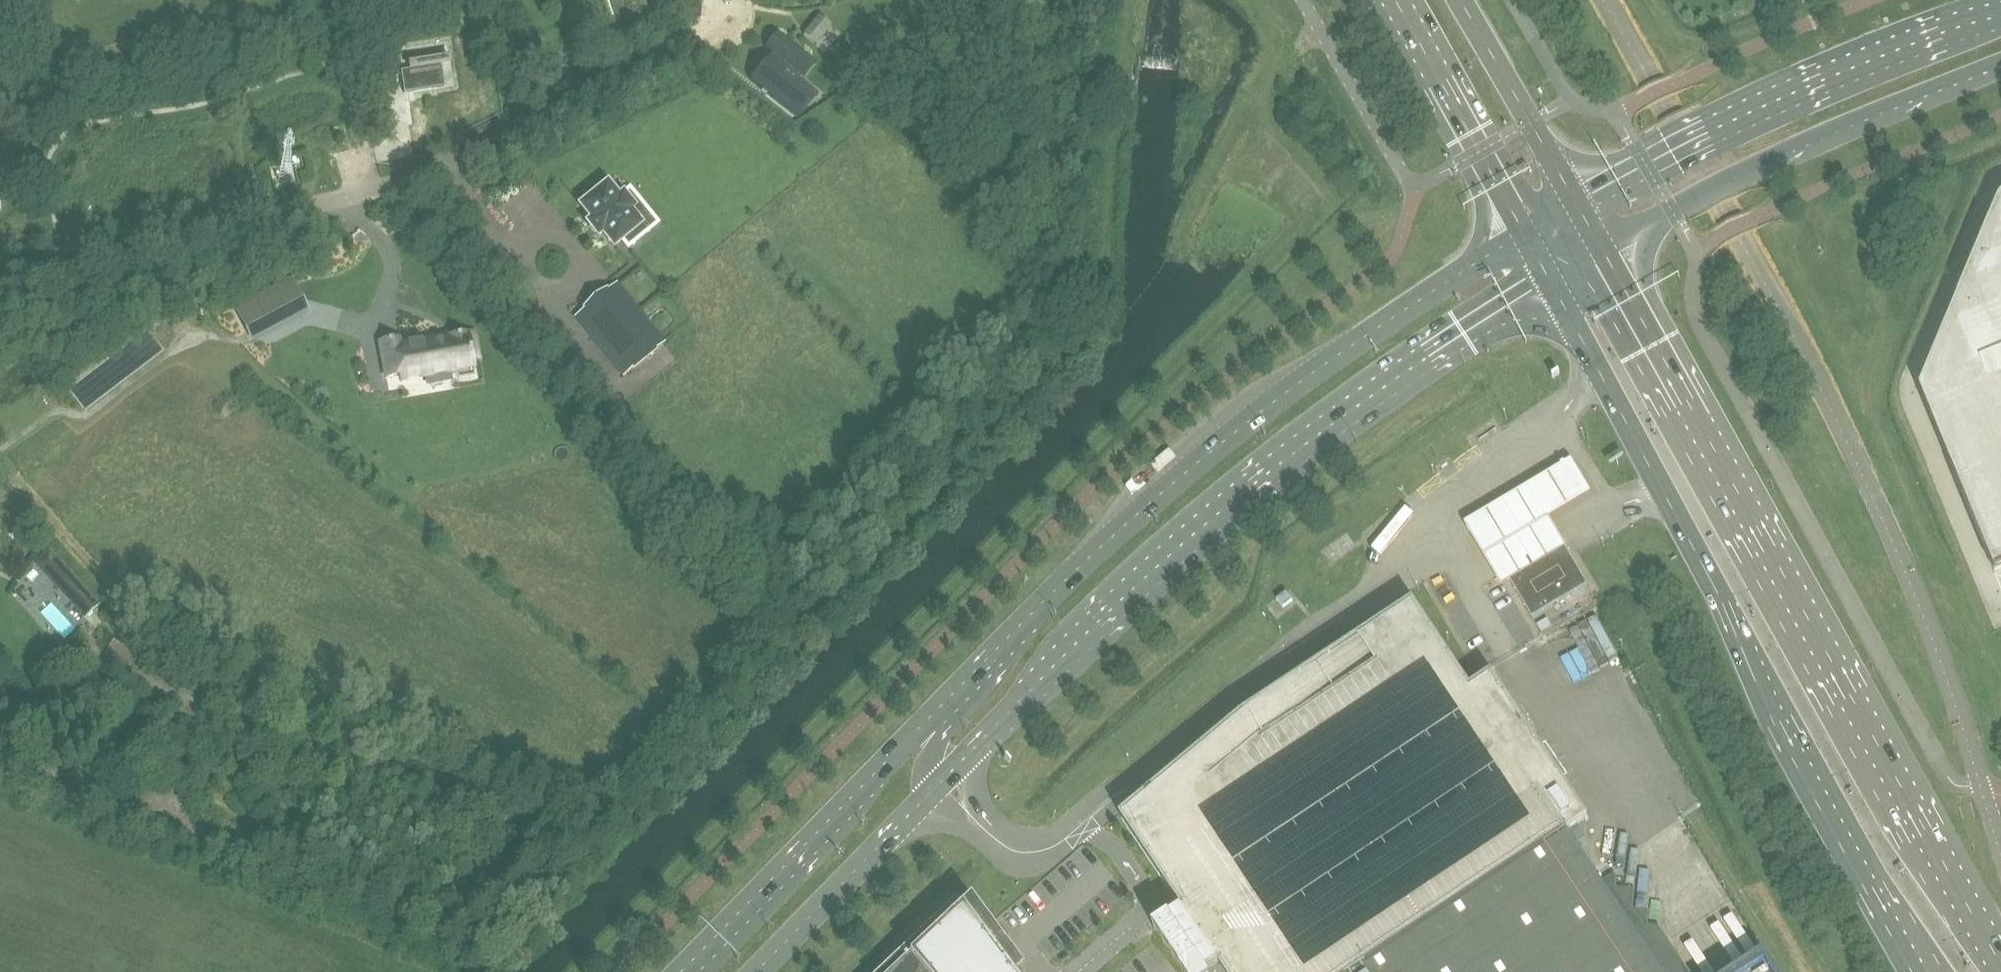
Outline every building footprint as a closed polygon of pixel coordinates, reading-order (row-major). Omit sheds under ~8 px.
[(677,2),(687,24),(699,18),(702,5),(700,0),(681,0),(677,2)] [(656,25),(662,22),(658,13),(652,16),(656,25)] [(765,48),(773,54),(771,57),(770,57),(751,81),(792,114),(799,119),(800,118),(817,96),(818,95),(817,94),(801,82),(793,75),(808,56),(777,32),(765,48)] [(451,57),(410,63),(411,70),(403,71),(407,94),(445,87),(442,68),(452,66),(451,57)] [(511,70),(510,60),(500,61),(502,71),(511,70)] [(589,223),(591,226),(598,236),(603,232),(614,246),(623,239),(628,246),(640,236),(635,230),(644,221),(633,208),(633,207),(623,195),(619,198),(608,184),(581,206),(593,220),(589,223)] [(1998,202),(1972,265),(1920,389),(1934,424),(1973,518),(1995,571),(2000,568),(2000,197),(1998,202)] [(624,373),(662,342),(616,286),(578,317),(624,373)] [(457,333),(456,336),(449,337),(440,339),(440,338),(400,345),(399,339),(381,342),(387,377),(401,375),(401,380),(402,381),(403,381),(422,377),(453,372),(459,379),(475,377),(474,368),(473,360),(478,359),(474,333),(467,334),(465,331),(457,333)] [(1492,509),(1474,519),(1505,572),(1509,579),(1565,546),(1561,539),(1551,522),(1594,496),(1600,493),(1578,457),(1573,461),(1544,478),(1516,494),(1492,509)] [(1509,579),(1533,618),(1588,585),(1565,546),(1509,579)] [(86,616),(98,605),(71,575),(59,586),(86,616)] [(1567,832),(1569,834),(1590,820),(1493,675),(1472,688),(1414,602),(1243,716),(1122,818),(1174,896),(1184,912),(1172,920),(1171,919),(1155,930),(1183,971),(1210,971),(1212,971),(1220,965),(1225,971),(1271,971),(1540,792),(1567,832)] [(1680,959),(1660,971),(1540,792),(1271,971),(1689,971),(1680,959)] [(1023,967),(990,923),(970,897),(960,906),(955,899),(878,971),(1017,971),(1023,967)] [(1767,959),(1747,971),(1775,971),(1767,959)]
